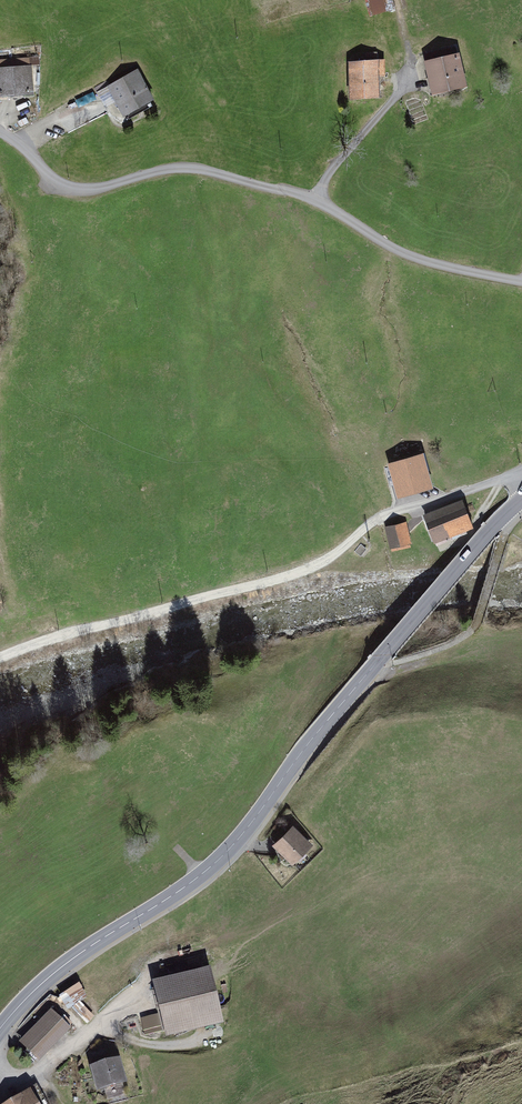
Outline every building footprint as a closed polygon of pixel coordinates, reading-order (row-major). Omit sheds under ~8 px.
[(370,13),(387,9),(385,0),(367,0),(370,13)] [(458,57),(456,49),(430,55),(441,98),(475,90),(467,55),(458,57)] [(389,60),(353,64),(358,102),(387,99),(385,78),(391,77),(389,60)] [(35,67),(0,69),(0,97),(37,95),(35,67)] [(159,100),(141,68),(98,92),(107,109),(121,102),(129,117),(159,100)] [(434,482),(431,465),(422,467),(421,459),(405,462),(406,468),(399,469),(403,489),(434,482)] [(462,498),(420,514),(431,542),(473,525),(462,498)] [(411,522),(387,527),(392,548),(395,548),(396,553),(413,550),(412,544),(415,544),(411,522)] [(296,831),(276,850),(296,871),(316,851),(296,831)] [(215,973),(159,983),(168,1034),(224,1024),(215,973)] [(80,981),(60,991),(67,1004),(86,994),(80,981)] [(52,1007),(21,1040),(43,1060),(74,1027),(52,1007)] [(158,1032),(165,1031),(162,1013),(156,1014),(158,1032)] [(141,1016),(144,1034),(157,1032),(154,1014),(141,1016)] [(125,1062),(93,1070),(99,1094),(131,1085),(125,1062)] [(15,1103),(41,1103),(36,1094),(15,1103)]
